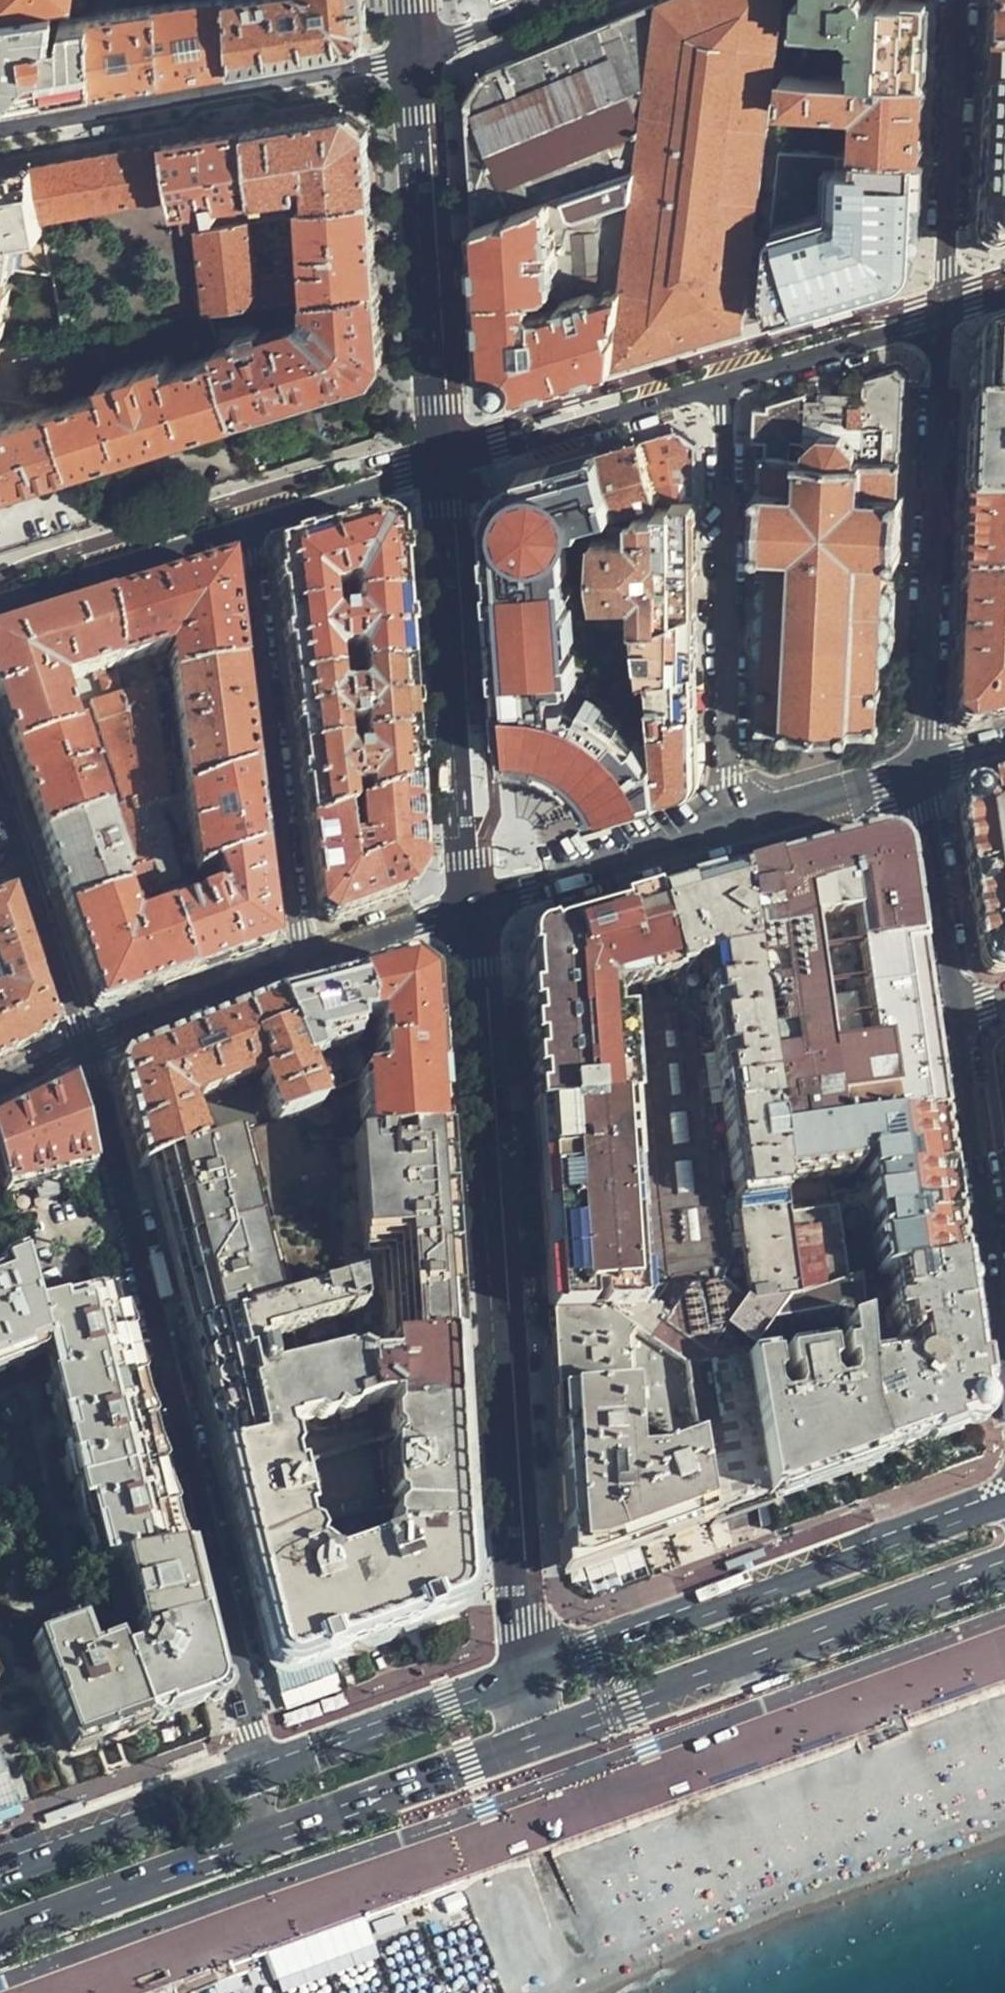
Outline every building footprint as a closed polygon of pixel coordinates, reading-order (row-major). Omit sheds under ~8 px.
[(54,5),(64,3),(65,0),(0,0),(0,12),(54,5)] [(89,16),(88,0),(87,0),(64,3),(54,5),(54,15),(79,11),(80,17),(89,16)] [(225,61),(223,0),(191,0),(157,5),(160,73),(193,67),(225,61)] [(225,61),(348,40),(357,29),(367,19),(365,0),(223,0),(225,61)] [(658,2),(636,171),(611,365),(646,355),(742,327),(785,0),(663,0),(658,2)] [(928,2),(879,0),(801,0),(798,32),(840,33),(841,30),(851,29),(857,35),(856,57),(849,57),(848,76),(924,81),(928,2)] [(985,64),(1004,65),(1004,0),(988,0),(986,34),(985,64)] [(636,171),(658,2),(487,72),(476,89),(468,104),(475,224),(636,171)] [(40,94),(91,85),(89,16),(80,17),(63,20),(62,40),(54,40),(54,15),(54,5),(0,12),(0,101),(40,94)] [(89,16),(91,85),(124,79),(160,73),(157,5),(89,16)] [(985,64),(983,96),(983,105),(1004,106),(1004,65),(985,64)] [(923,115),(924,81),(848,76),(786,72),(783,104),(860,110),(858,150),(921,154),(923,115)] [(983,105),(979,183),(975,245),(981,250),(987,255),(1004,249),(1004,106),(983,105)] [(352,110),(253,128),(260,196),(303,189),(302,178),(312,176),(313,200),(374,193),(371,138),(370,126),(352,110)] [(260,196),(253,128),(209,135),(166,143),(175,194),(178,210),(260,196)] [(175,194),(166,143),(144,146),(34,166),(43,217),(134,201),(175,194)] [(918,206),(921,154),(858,150),(779,146),(763,320),(837,298),(883,285),(885,280),(889,280),(893,279),(896,278),(900,275),(903,273),(906,270),(909,266),(911,260),(912,250),(911,247),(915,243),(918,206)] [(34,166),(0,172),(0,262),(13,264),(53,272),(43,217),(34,166)] [(636,171),(475,224),(482,320),(486,381),(508,395),(554,381),(611,365),(636,171)] [(377,230),(374,193),(313,200),(305,202),(310,296),(381,285),(377,230)] [(295,200),(261,205),(262,219),(297,213),(296,203),(295,200)] [(180,219),(182,234),(197,231),(251,221),(262,219),(261,205),(180,219)] [(197,231),(208,312),(261,304),(251,221),(197,231)] [(0,262),(0,343),(2,333),(6,334),(8,320),(4,319),(7,300),(11,301),(13,287),(9,286),(13,264),(0,262)] [(267,276),(270,302),(302,297),(299,272),(267,276)] [(379,367),(386,358),(381,285),(310,296),(311,311),(302,322),(263,333),(261,327),(225,338),(226,345),(219,348),(221,353),(241,417),(373,375),(379,367)] [(986,336),(978,341),(973,348),(972,352),(971,381),(969,415),(1004,417),(1004,330),(986,336)] [(59,405),(79,468),(163,441),(241,417),(221,353),(59,405)] [(837,387),(819,386),(818,395),(808,394),(808,390),(769,400),(769,407),(757,404),(754,439),(767,440),(766,451),(765,451),(762,485),(757,485),(755,552),(771,552),(770,581),(766,580),(759,585),(757,648),(765,656),(768,656),(766,681),(764,681),(762,691),(765,691),(765,695),(767,695),(766,712),(764,712),(764,714),(762,714),(762,725),(771,726),(771,724),(775,724),(776,722),(785,723),(788,728),(798,728),(798,727),(802,727),(802,722),(841,723),(841,728),(844,728),(844,730),(854,730),(854,728),(858,728),(858,726),(867,726),(867,728),(870,728),(870,730),(881,729),(882,719),(880,719),(881,717),(878,716),(879,699),(881,699),(881,696),(883,696),(883,685),(879,685),(880,661),(884,660),(893,654),(895,592),(888,587),(884,586),(886,557),(901,558),(904,492),(901,492),(902,456),(900,456),(901,445),(903,444),(903,433),(907,375),(897,368),(865,377),(863,397),(856,396),(856,388),(837,387)] [(9,490),(79,468),(59,405),(0,423),(0,493),(9,490)] [(969,415),(966,465),(964,511),(1004,513),(1004,417),(969,415)] [(678,501),(696,500),(695,445),(674,430),(660,434),(642,440),(659,502),(661,508),(678,507),(678,501)] [(659,502),(642,440),(618,447),(601,451),(598,516),(626,510),(659,502)] [(502,609),(507,687),(577,679),(570,568),(598,564),(597,535),(598,516),(601,451),(547,468),(523,476),(508,485),(497,497),(496,519),(497,541),(502,609)] [(697,565),(696,500),(678,501),(678,507),(661,508),(642,510),(627,515),(626,510),(598,516),(597,535),(598,564),(601,594),(638,591),(641,623),(656,625),(657,620),(697,607),(697,565)] [(964,511),(962,546),(961,586),(1004,588),(1004,513),(964,511)] [(273,551),(285,646),(404,637),(402,607),(398,557),(396,535),(386,526),(375,517),(348,527),(273,551)] [(170,680),(235,663),(224,567),(165,585),(105,604),(116,665),(164,650),(166,643),(170,645),(167,654),(170,680)] [(961,586),(959,626),(955,691),(954,721),(958,724),(964,728),(1004,718),(1004,588),(961,586)] [(105,604),(30,627),(0,636),(0,719),(11,754),(71,734),(56,686),(116,665),(105,604)] [(697,639),(697,607),(657,620),(656,625),(641,623),(644,674),(653,673),(698,668),(697,639)] [(285,646),(293,720),(409,708),(406,671),(404,637),(285,646)] [(183,794),(247,769),(242,721),(235,663),(170,680),(183,794)] [(699,710),(698,668),(653,673),(656,720),(661,790),(691,782),(698,772),(700,758),(699,710)] [(101,694),(120,689),(118,673),(98,679),(101,694)] [(609,804),(661,790),(656,720),(646,721),(612,692),(577,679),(507,687),(509,717),(510,743),(529,741),(554,747),(573,757),(589,769),(602,786),(609,804)] [(168,800),(150,686),(122,694),(125,716),(139,798),(129,802),(133,814),(152,806),(168,800)] [(125,716),(122,694),(89,705),(87,703),(75,706),(82,731),(125,716)] [(293,720),(304,804),(415,790),(412,750),(409,708),(293,720)] [(25,795),(39,837),(103,813),(76,733),(71,734),(11,754),(25,795)] [(529,741),(510,743),(511,753),(527,752),(544,755),(561,762),(579,776),(593,793),(599,806),(609,804),(602,786),(589,769),(573,757),(554,747),(529,741)] [(233,861),(258,852),(253,813),(247,769),(183,794),(193,876),(215,868),(233,861)] [(986,781),(971,785),(962,790),(959,792),(956,798),(956,806),(967,873),(1004,868),(1004,777),(986,781)] [(415,790),(304,804),(317,917),(329,921),(404,891),(419,871),(418,841),(415,790)] [(133,814),(129,802),(111,809),(133,870),(149,864),(133,814)] [(178,883),(152,806),(133,814),(149,864),(158,890),(178,883)] [(52,875),(65,913),(122,892),(118,879),(124,877),(123,873),(103,813),(39,837),(52,875)] [(799,856),(739,874),(774,1139),(941,1114),(926,1009),(903,852),(900,846),(895,842),(887,837),(881,835),(870,836),(799,856)] [(268,943),(258,852),(233,861),(215,868),(193,876),(181,881),(185,892),(204,884),(215,878),(220,892),(214,894),(209,894),(164,912),(185,975),(229,958),(268,943)] [(158,890),(149,864),(133,870),(123,873),(124,877),(128,890),(131,900),(158,890)] [(967,873),(980,969),(983,974),(986,976),(992,977),(1004,972),(1004,868),(967,873)] [(774,1139),(739,874),(684,891),(606,913),(549,929),(538,937),(532,944),(528,951),(526,964),(539,1161),(549,1314),(603,1312),(604,1316),(680,1369),(705,1519),(758,1501),(767,1497),(743,1356),(768,1318),(785,1293),(793,1291),(784,1219),(779,1185),(774,1139)] [(146,989),(185,975),(164,912),(133,923),(122,892),(65,913),(98,1008),(146,989)] [(15,1050),(51,1030),(29,964),(6,896),(0,898),(0,1058),(15,1050)] [(365,1141),(438,1136),(436,1112),(431,1036),(427,979),(405,960),(351,973),(365,1009),(358,1012),(359,1024),(373,1023),(375,1047),(389,1046),(390,1054),(376,1055),(377,1071),(382,1076),(358,1078),(326,1087),(329,1100),(330,1106),(360,1098),(365,1141)] [(312,987),(274,1002),(316,1111),(330,1106),(329,1100),(326,1087),(310,1037),(313,1029),(358,1012),(365,1009),(351,973),(312,987)] [(114,1076),(140,1171),(149,1168),(201,1151),(184,1103),(261,1073),(265,1080),(260,1082),(276,1125),(316,1111),(274,1002),(198,1031),(122,1061),(114,1076)] [(88,1173),(67,1091),(0,1122),(0,1197),(88,1173)] [(941,1114),(774,1139),(779,1185),(853,1174),(851,1166),(861,1165),(863,1177),(869,1218),(877,1276),(888,1274),(962,1264),(945,1142),(941,1114)] [(387,1347),(451,1343),(443,1222),(441,1191),(438,1136),(365,1141),(373,1287),(380,1287),(387,1347)] [(174,1271),(190,1333),(267,1311),(224,1142),(201,1151),(149,1168),(153,1186),(164,1226),(174,1271)] [(832,1210),(833,1212),(855,1209),(857,1214),(859,1219),(869,1218),(863,1177),(853,1179),(852,1181),(852,1191),(830,1195),(832,1210)] [(793,1291),(845,1281),(833,1212),(832,1210),(784,1219),(793,1291)] [(13,1249),(10,1239),(0,1243),(0,1254),(13,1249)] [(29,1313),(13,1249),(0,1254),(0,1267),(4,1279),(0,1281),(0,1368),(25,1360),(24,1356),(38,1350),(29,1313)] [(965,1288),(962,1264),(888,1274),(892,1306),(887,1307),(888,1322),(894,1321),(897,1342),(908,1342),(910,1359),(903,1360),(899,1355),(862,1358),(866,1412),(880,1456),(973,1423),(978,1419),(984,1411),(965,1288)] [(856,1279),(857,1289),(874,1287),(872,1276),(856,1279)] [(743,1356),(767,1497),(828,1474),(880,1456),(866,1412),(862,1358),(857,1289),(856,1279),(845,1281),(793,1291),(785,1293),(768,1318),(837,1306),(844,1341),(834,1342),(837,1365),(842,1364),(844,1377),(841,1385),(841,1390),(828,1392),(828,1388),(822,1382),(820,1370),(824,1368),(819,1346),(778,1353),(782,1378),(787,1377),(789,1391),(787,1401),(787,1406),(775,1409),(773,1402),(768,1396),(766,1382),(769,1381),(764,1355),(743,1356)] [(267,1311),(190,1333),(196,1354),(231,1500),(270,1655),(273,1659),(275,1661),(277,1663),(280,1665),(282,1666),(285,1668),(288,1668),(291,1668),(294,1669),(296,1669),(300,1668),(331,1657),(354,1648),(426,1620),(454,1610),(463,1602),(466,1597),(468,1592),(466,1565),(464,1536),(459,1462),(454,1388),(451,1343),(387,1347),(389,1363),(359,1367),(338,1358),(268,1373),(259,1344),(304,1332),(340,1318),(342,1323),(356,1318),(352,1286),(267,1311)] [(128,1333),(117,1289),(29,1313),(38,1350),(43,1369),(92,1568),(183,1551),(165,1478),(147,1409),(128,1333)] [(603,1312),(549,1314),(556,1422),(566,1564),(576,1564),(634,1543),(656,1535),(667,1532),(705,1519),(680,1369),(604,1316),(603,1312)] [(634,1543),(576,1564),(587,1593),(646,1572),(634,1543)] [(199,1616),(183,1551),(92,1568),(110,1639),(112,1645),(199,1616)] [(112,1645),(143,1725),(202,1703),(211,1699),(214,1692),(217,1685),(207,1647),(199,1616),(112,1645)] [(27,1639),(72,1750),(114,1735),(143,1725),(112,1645),(110,1639),(85,1648),(74,1622),(27,1639)] [(273,1659),(270,1655),(280,1699),(283,1703),(340,1681),(331,1657),(300,1668),(296,1669),(294,1669),(291,1668),(288,1668),(285,1668),(282,1666),(280,1665),(277,1663),(275,1661),(273,1659)] [(18,1808),(0,1758),(0,1814),(18,1808)] [(297,1971),(375,1945),(366,1918),(271,1950),(276,1965),(293,1959),(297,1971)]
